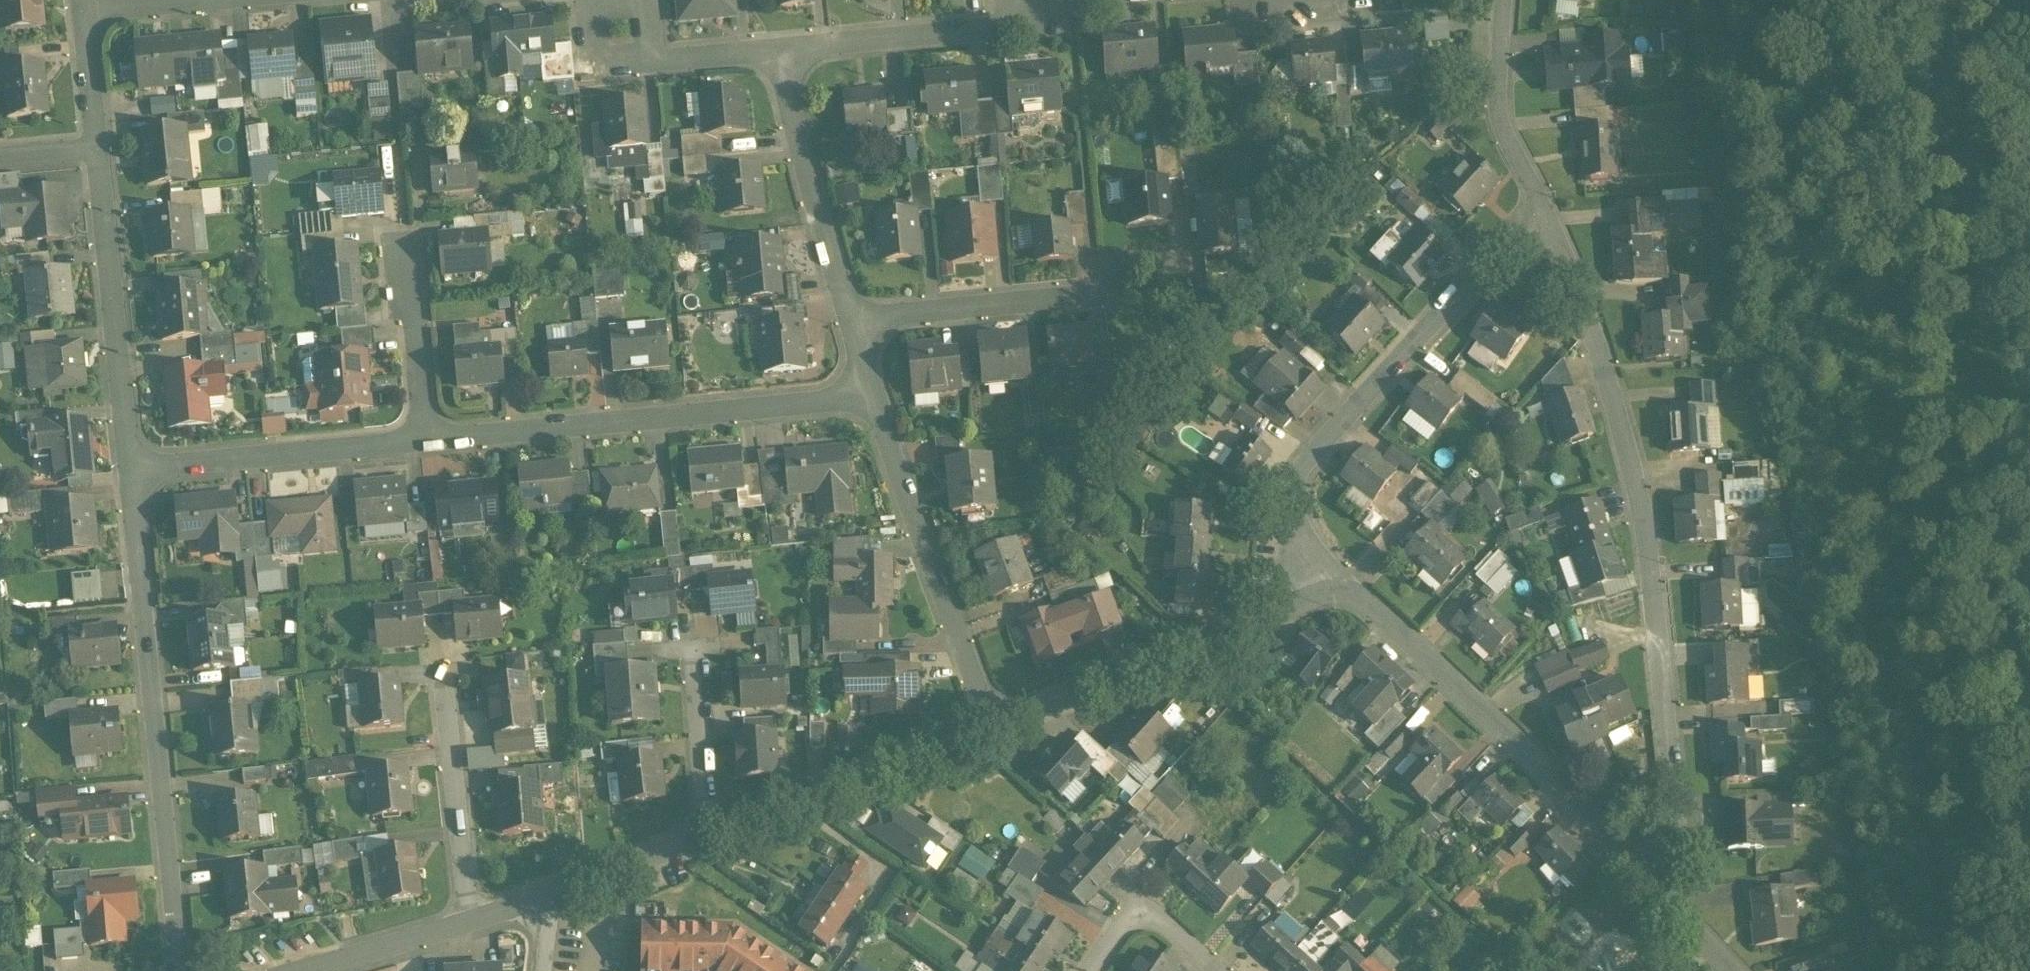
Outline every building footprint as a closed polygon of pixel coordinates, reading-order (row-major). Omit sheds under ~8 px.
[(3,31),(43,27),(40,0),(0,0),(0,3),(3,31)] [(680,21),(733,17),(732,0),(678,0),(680,21)] [(779,8),(811,5),(811,0),(779,0),(779,8)] [(1401,1),(1402,15),(1428,12),(1427,0),(1406,0),(1401,0),(1401,1)] [(1556,5),(1591,9),(1592,0),(1556,0),(1556,5)] [(550,19),(511,23),(514,58),(517,58),(540,55),(553,54),(553,47),(550,19)] [(369,23),(321,27),(326,85),(375,80),(369,23)] [(511,23),(492,24),(496,64),(498,80),(503,80),(514,79),(519,74),(519,72),(517,58),(514,58),(511,23)] [(468,27),(415,33),(419,74),(419,76),(420,76),(472,71),(468,27)] [(1151,28),(1133,30),(1133,33),(1103,36),(1107,75),(1109,75),(1109,69),(1126,68),(1126,73),(1156,71),(1151,28)] [(1231,33),(1183,37),(1187,83),(1205,82),(1206,85),(1209,85),(1208,75),(1233,73),(1235,73),(1233,58),(1231,33)] [(1396,40),(1361,43),(1363,69),(1364,81),(1366,81),(1389,78),(1390,84),(1412,82),(1408,36),(1395,38),(1396,40)] [(1668,36),(1653,37),(1654,52),(1670,51),(1668,36)] [(219,37),(170,42),(175,86),(215,82),(223,82),(220,51),(219,37)] [(293,62),(290,38),(249,42),(253,82),(293,78),(294,78),(293,62)] [(1585,51),(1544,54),(1547,94),(1572,92),(1573,115),(1604,112),(1602,89),(1629,87),(1626,54),(1619,54),(1618,40),(1584,42),(1585,51)] [(170,42),(137,45),(137,49),(133,51),(135,63),(138,64),(141,89),(175,86),(170,42)] [(1331,43),(1290,47),(1291,64),(1279,65),(1274,72),(1274,76),(1271,80),(1272,90),(1273,90),(1274,90),(1280,96),(1290,95),(1294,89),(1335,85),(1331,43)] [(553,47),(553,54),(540,55),(543,84),(574,81),(570,46),(553,47)] [(0,49),(0,71),(9,70),(9,69),(20,68),(18,48),(0,49)] [(237,49),(220,51),(223,82),(215,82),(218,104),(242,101),(239,69),(237,49)] [(540,55),(517,58),(519,72),(531,71),(534,75),(535,85),(543,84),(540,55)] [(1256,56),(1233,58),(1235,73),(1233,73),(1235,90),(1259,88),(1256,56)] [(1038,60),(1004,63),(1008,102),(1009,120),(1011,120),(1060,115),(1055,63),(1038,64),(1038,60)] [(312,61),(293,62),(294,78),(293,78),(295,98),(315,96),(312,61)] [(496,64),(484,65),(487,101),(505,100),(503,80),(498,80),(496,64)] [(20,68),(9,69),(9,70),(11,96),(6,97),(8,118),(47,114),(42,65),(20,68)] [(1363,69),(1346,71),(1349,100),(1367,99),(1366,81),(1364,81),(1363,69)] [(419,74),(396,76),(400,112),(423,110),(420,76),(419,76),(419,74)] [(969,74),(927,78),(931,115),(973,111),(969,74)] [(1170,76),(1148,79),(1151,110),(1173,108),(1170,76)] [(387,85),(366,86),(370,120),(390,118),(387,85)] [(883,91),(842,95),(846,137),(886,133),(887,133),(885,115),(883,91)] [(742,92),(700,96),(704,137),(746,133),(742,92)] [(644,101),(603,105),(605,128),(594,129),(597,160),(609,159),(608,151),(625,150),(645,148),(648,147),(644,101)] [(1008,102),(993,103),(996,139),(1012,137),(1011,120),(1009,120),(1008,102)] [(980,115),(972,116),(974,141),(996,139),(993,103),(978,104),(980,115)] [(1449,106),(1425,133),(1435,142),(1459,116),(1449,106)] [(911,112),(885,115),(887,133),(886,133),(887,141),(914,138),(911,112)] [(1604,112),(1573,115),(1574,128),(1612,126),(1611,112),(1604,112)] [(203,113),(167,117),(168,130),(184,128),(185,135),(205,133),(203,113)] [(1686,131),(1704,130),(1703,113),(1685,114),(1686,131)] [(271,125),(251,126),(253,177),(274,176),(271,125)] [(168,130),(141,133),(147,187),(190,182),(185,135),(184,128),(168,130)] [(1613,139),(1598,140),(1598,131),(1575,133),(1576,147),(1581,146),(1583,183),(1616,180),(1613,139)] [(491,136),(455,140),(456,155),(474,154),(474,155),(492,153),(491,136)] [(721,141),(681,145),(682,161),(722,157),(721,141)] [(645,148),(625,150),(626,168),(646,166),(645,154),(645,148)] [(1177,148),(1154,150),(1157,182),(1164,182),(1164,183),(1180,182),(1177,148)] [(661,152),(645,154),(646,166),(649,196),(665,194),(661,152)] [(456,155),(430,158),(433,194),(466,191),(466,186),(476,185),(474,155),(474,154),(456,155)] [(722,157),(682,161),(684,178),(718,175),(718,174),(723,173),(722,157)] [(1497,185),(1470,161),(1439,195),(1466,219),(1497,185)] [(999,168),(976,170),(980,206),(1002,204),(999,168)] [(723,173),(718,174),(718,175),(722,216),(764,211),(760,170),(723,173)] [(379,172),(333,177),(336,213),(337,213),(338,219),(383,215),(379,172)] [(0,177),(0,198),(1,198),(0,197),(23,194),(21,175),(0,177)] [(927,175),(908,177),(911,203),(893,204),(894,216),(913,214),(913,215),(931,213),(927,175)] [(1157,182),(1123,185),(1128,228),(1168,225),(1164,183),(1164,182),(1157,182)] [(838,188),(840,207),(862,204),(860,185),(838,188)] [(23,194),(0,197),(1,198),(3,225),(26,223),(28,243),(67,239),(62,190),(23,194)] [(1696,191),(1661,194),(1663,207),(1697,204),(1696,191)] [(202,193),(170,196),(171,214),(188,212),(188,213),(203,212),(202,193)] [(1423,209),(1406,193),(1396,204),(1413,219),(1423,209)] [(1084,195),(1064,197),(1067,225),(1068,225),(1069,229),(1087,227),(1084,195)] [(1232,202),(1195,206),(1200,257),(1237,253),(1232,202)] [(1663,207),(1634,209),(1635,233),(1647,232),(1647,233),(1699,229),(1697,204),(1663,207)] [(627,206),(629,238),(646,237),(644,217),(636,217),(635,206),(627,206)] [(171,214),(149,216),(152,244),(151,245),(153,258),(192,254),(188,213),(188,212),(171,214)] [(336,213),(298,217),(300,235),(339,231),(338,219),(337,213),(336,213)] [(991,213),(947,217),(951,265),(995,260),(991,213)] [(894,216),(877,218),(881,263),(918,259),(913,215),(913,214),(894,216)] [(510,215),(479,218),(481,233),(484,233),(484,235),(512,233),(510,215)] [(1453,237),(1431,217),(1421,228),(1443,248),(1453,237)] [(1067,225),(1032,229),(1035,265),(1072,261),(1069,229),(1068,225),(1067,225)] [(339,231),(300,235),(302,254),(315,253),(315,251),(341,249),(339,231)] [(1635,233),(1612,234),(1615,272),(1614,272),(1615,286),(1661,283),(1659,260),(1649,261),(1647,233),(1647,232),(1635,233)] [(481,233),(440,238),(443,276),(488,272),(484,235),(484,233),(481,233)] [(1445,260),(1416,234),(1403,248),(1389,235),(1369,258),(1384,272),(1389,267),(1416,291),(1445,260)] [(779,243),(738,247),(743,301),(770,299),(784,297),(782,280),(779,243)] [(341,249),(315,251),(315,253),(320,312),(335,311),(361,309),(361,308),(355,248),(341,249)] [(48,254),(16,258),(18,276),(28,275),(50,272),(48,254)] [(1237,264),(1205,267),(1206,279),(1238,276),(1237,264)] [(620,269),(592,272),(595,300),(623,298),(620,269)] [(50,272),(28,275),(32,319),(71,315),(67,270),(50,272)] [(1371,286),(1354,270),(1344,281),(1361,296),(1371,286)] [(796,278),(782,280),(784,297),(770,299),(771,311),(774,311),(799,308),(796,278)] [(1685,281),(1663,283),(1666,318),(1678,317),(1678,318),(1687,317),(1688,317),(1686,293),(1685,281)] [(203,287),(157,291),(162,342),(200,338),(208,338),(208,336),(208,335),(202,336),(199,308),(205,307),(203,287)] [(1705,292),(1686,293),(1688,317),(1687,317),(1687,325),(1707,324),(1705,292)] [(1382,328),(1354,302),(1325,333),(1354,359),(1382,328)] [(1541,320),(1522,306),(1515,316),(1534,329),(1541,320)] [(361,309),(335,311),(337,332),(340,332),(366,329),(366,328),(364,308),(361,308),(361,309)] [(799,308),(774,311),(775,323),(799,321),(799,323),(807,322),(806,308),(799,308)] [(1513,321),(1494,309),(1471,341),(1504,364),(1523,337),(1509,327),(1513,321)] [(1666,318),(1643,319),(1646,361),(1681,359),(1678,318),(1678,317),(1666,318)] [(775,323),(758,325),(758,327),(761,326),(764,357),(761,357),(763,375),(804,371),(799,323),(799,321),(775,323)] [(597,323),(574,326),(576,344),(584,343),(585,357),(600,355),(597,323)] [(489,335),(480,336),(479,326),(453,328),(455,352),(458,389),(503,384),(500,361),(499,348),(497,348),(496,334),(489,334),(489,335)] [(660,327),(612,331),(615,373),(664,369),(660,327)] [(366,329),(340,332),(342,344),(374,341),(372,328),(366,328),(366,329)] [(1068,334),(1047,336),(1051,371),(1052,371),(1052,369),(1091,365),(1093,365),(1091,346),(1089,331),(1088,332),(1088,333),(1068,335),(1068,334)] [(515,332),(496,334),(497,348),(499,348),(500,361),(518,360),(515,332)] [(54,333),(30,335),(31,342),(32,348),(40,347),(56,345),(54,333)] [(233,334),(208,336),(208,338),(200,338),(201,352),(235,349),(233,334)] [(1306,350),(1289,335),(1280,345),(1297,361),(1306,350)] [(1024,338),(979,343),(983,386),(985,386),(984,384),(1005,382),(1006,384),(1028,382),(1024,338)] [(374,341),(342,344),(343,357),(363,355),(363,356),(375,355),(374,341)] [(56,345),(40,347),(40,351),(44,389),(45,399),(61,397),(61,391),(86,389),(82,343),(56,345)] [(576,344),(548,347),(551,380),(587,376),(585,357),(584,343),(576,344)] [(1108,345),(1091,346),(1093,365),(1091,365),(1092,378),(1111,376),(1108,345)] [(0,347),(0,361),(13,360),(11,346),(0,347)] [(939,346),(909,350),(913,396),(944,393),(941,357),(939,346)] [(235,349),(201,352),(203,370),(221,368),(221,369),(237,368),(235,349)] [(40,351),(28,353),(32,390),(44,389),(40,351)] [(343,357),(316,359),(317,362),(319,386),(365,382),(365,381),(363,356),(363,355),(343,357)] [(956,356),(941,357),(944,393),(960,391),(956,356)] [(1282,359),(1256,388),(1266,398),(1292,422),(1295,424),(1322,394),(1282,359)] [(317,362),(306,363),(303,366),(305,388),(319,386),(317,362)] [(1561,364),(1539,388),(1546,406),(1573,396),(1561,364)] [(203,370),(165,374),(170,428),(209,424),(208,422),(207,422),(206,409),(205,393),(221,392),(222,397),(223,397),(224,397),(221,369),(221,368),(203,370)] [(1496,404),(1459,375),(1447,391),(1448,392),(1444,397),(1458,408),(1464,400),(1486,417),(1496,404)] [(1430,378),(1406,409),(1437,434),(1458,408),(1444,397),(1448,392),(1447,391),(1430,378)] [(305,388),(307,412),(323,410),(323,413),(370,408),(367,381),(365,381),(365,382),(319,386),(305,388)] [(1712,385),(1690,386),(1692,410),(1704,409),(1704,410),(1714,410),(1712,385)] [(1040,387),(1026,388),(1029,420),(1043,419),(1040,387)] [(221,392),(205,393),(206,409),(221,408),(223,404),(223,397),(222,397),(221,392)] [(1546,406),(1543,407),(1543,408),(1546,407),(1561,449),(1594,438),(1593,436),(1592,437),(1582,408),(1586,406),(1582,393),(1573,396),(1546,406)] [(1292,422),(1266,398),(1252,413),(1282,433),(1292,422)] [(1260,421),(1241,409),(1233,421),(1253,433),(1260,421)] [(1692,410),(1669,412),(1672,454),(1707,451),(1704,410),(1704,409),(1692,410)] [(51,412),(15,415),(17,434),(31,432),(30,426),(52,424),(51,412)] [(52,424),(30,426),(31,432),(33,456),(52,454),(54,480),(91,476),(91,475),(89,475),(86,438),(88,438),(86,420),(52,424)] [(268,420),(268,435),(291,435),(291,420),(268,420)] [(958,440),(934,442),(937,467),(947,466),(947,465),(961,463),(958,440)] [(1246,440),(1231,461),(1232,461),(1224,472),(1223,472),(1223,473),(1246,490),(1256,475),(1268,458),(1269,457),(1246,440)] [(1365,449),(1341,480),(1372,505),(1393,478),(1392,478),(1398,470),(1384,460),(1383,462),(1365,449)] [(1417,469),(1392,449),(1384,459),(1384,460),(1398,470),(1409,479),(1417,469)] [(739,450),(687,455),(691,496),(744,491),(739,450)] [(845,451),(785,457),(789,497),(817,494),(820,520),(848,518),(845,492),(849,491),(845,451)] [(961,463),(947,465),(947,466),(952,516),(994,512),(989,461),(961,463)] [(1773,463),(1731,465),(1733,484),(1758,483),(1759,504),(1780,499),(1773,463)] [(567,466),(519,471),(523,511),(544,509),(544,511),(549,510),(549,508),(571,506),(568,477),(567,466)] [(759,468),(746,469),(749,501),(763,499),(760,479),(759,468)] [(655,470),(600,475),(604,517),(660,511),(655,470)] [(587,475),(568,477),(571,506),(590,504),(587,475)] [(1721,501),(1719,476),(1696,477),(1698,502),(1710,501),(1710,502),(1721,501)] [(776,477),(760,479),(763,499),(764,509),(780,507),(776,477)] [(403,482),(355,487),(359,529),(406,524),(407,524),(406,508),(403,482)] [(1428,485),(1409,506),(1421,517),(1440,496),(1428,485)] [(488,486),(446,490),(447,491),(436,492),(440,532),(451,531),(451,532),(492,528),(492,527),(497,526),(493,486),(488,486)] [(43,493),(7,497),(9,518),(45,514),(43,493)] [(1421,517),(1419,518),(1436,533),(1456,510),(1440,496),(1421,517)] [(231,498),(179,503),(182,541),(210,538),(212,554),(235,552),(235,556),(237,556),(234,528),(231,498)] [(330,501),(268,507),(269,524),(271,539),(272,539),(274,559),(335,553),(330,501)] [(1698,502),(1675,503),(1678,545),(1713,543),(1710,502),(1710,501),(1698,502)] [(85,503),(49,507),(52,537),(61,537),(62,554),(95,550),(92,528),(88,529),(85,503)] [(1599,504),(1560,517),(1561,519),(1564,518),(1578,558),(1579,560),(1609,549),(1611,548),(1611,547),(1609,547),(1599,518),(1604,517),(1603,515),(1603,516),(1599,505),(1599,504)] [(425,506),(406,508),(407,524),(406,524),(407,536),(428,534),(425,506)] [(1203,512),(1177,509),(1177,511),(1178,511),(1175,542),(1174,542),(1174,543),(1204,545),(1205,530),(1201,530),(1203,512)] [(1537,512),(1503,524),(1508,538),(1542,526),(1537,512)] [(676,515),(660,516),(664,561),(668,561),(680,560),(676,515)] [(269,524),(252,526),(255,561),(274,559),(272,539),(271,539),(269,524)] [(509,525),(497,526),(502,575),(514,574),(509,525)] [(252,526),(234,528),(237,556),(235,556),(236,564),(255,562),(255,561),(252,526)] [(1793,534),(1781,536),(1782,544),(1768,547),(1770,560),(1796,556),(1793,534)] [(1463,566),(1432,538),(1422,549),(1416,543),(1400,559),(1411,569),(1414,565),(1441,590),(1463,566)] [(882,540),(834,544),(835,565),(857,564),(857,562),(883,562),(882,540)] [(1204,545),(1174,543),(1174,544),(1179,544),(1176,575),(1175,575),(1175,576),(1205,579),(1206,563),(1202,563),(1204,545)] [(1013,544),(977,558),(993,601),(1029,587),(1013,544)] [(1609,549),(1579,560),(1578,558),(1572,560),(1583,589),(1584,593),(1601,587),(1621,580),(1609,549)] [(1500,597),(1521,573),(1498,552),(1476,575),(1500,597)] [(680,560),(668,561),(668,573),(670,584),(671,584),(672,595),(672,596),(688,594),(685,571),(684,560),(680,560)] [(1746,561),(1723,563),(1725,587),(1737,586),(1737,587),(1747,587),(1746,561)] [(883,562),(857,562),(857,564),(835,565),(835,584),(857,584),(858,605),(858,608),(858,611),(876,610),(890,610),(890,562),(883,562)] [(712,568),(685,571),(688,594),(709,592),(707,582),(714,581),(712,568)] [(1072,570),(1042,581),(1049,600),(1066,594),(1079,589),(1072,570)] [(77,573),(78,603),(108,601),(106,571),(77,573)] [(1205,579),(1175,576),(1175,577),(1180,577),(1177,609),(1176,609),(1176,610),(1206,613),(1207,596),(1203,596),(1205,579)] [(714,581),(707,582),(709,592),(711,618),(754,613),(750,578),(714,581)] [(1095,583),(1079,589),(1066,594),(1073,612),(1088,607),(1101,602),(1095,583)] [(670,584),(624,589),(628,627),(675,622),(672,596),(672,595),(671,584),(670,584)] [(1725,587),(1701,588),(1704,630),(1739,628),(1737,593),(1737,587),(1737,586),(1725,587)] [(1601,587),(1584,593),(1583,589),(1566,595),(1571,611),(1605,600),(1601,587)] [(1754,592),(1737,593),(1739,628),(1755,627),(1754,592)] [(464,593),(438,595),(439,618),(455,617),(454,607),(465,606),(464,593)] [(1066,594),(1049,600),(1054,613),(1055,619),(1073,612),(1066,594)] [(438,595),(418,597),(419,608),(420,608),(421,620),(439,618),(438,595)] [(1102,603),(1089,608),(1096,629),(1083,635),(1085,642),(1118,630),(1107,600),(1101,602),(1102,603)] [(244,602),(220,604),(222,619),(228,618),(229,633),(247,631),(244,602)] [(465,606),(454,607),(455,617),(457,643),(501,639),(497,603),(465,606)] [(858,605),(830,606),(831,642),(831,643),(855,643),(872,643),(876,639),(876,610),(858,611),(858,608),(858,605)] [(1054,613),(1021,625),(1022,626),(1023,626),(1032,649),(1030,649),(1037,668),(1069,657),(1064,641),(1083,635),(1096,629),(1089,608),(1088,607),(1073,612),(1055,619),(1054,613)] [(1482,607),(1472,617),(1466,611),(1450,628),(1461,638),(1464,634),(1491,659),(1513,635),(1482,607)] [(419,608),(374,613),(378,650),(423,646),(421,620),(420,608),(419,608)] [(76,618),(45,621),(46,636),(69,634),(69,633),(77,632),(76,618)] [(222,619),(188,622),(193,673),(232,669),(232,668),(230,668),(226,633),(229,633),(228,618),(222,619)] [(77,632),(69,633),(69,634),(73,671),(120,666),(117,628),(115,628),(115,630),(90,632),(90,631),(77,632)] [(779,631),(755,634),(756,650),(765,649),(780,648),(779,631)] [(1338,658),(1309,636),(1292,658),(1301,665),(1291,678),(1308,691),(1318,678),(1320,680),(1338,658)] [(856,657),(855,643),(831,643),(831,642),(822,642),(823,659),(848,658),(856,658),(856,657)] [(1601,644),(1568,659),(1571,667),(1578,682),(1579,682),(1576,673),(1608,659),(1601,644)] [(626,647),(592,650),(595,682),(608,681),(607,675),(628,673),(626,647)] [(766,674),(740,675),(742,711),(785,708),(782,673),(781,673),(780,648),(765,649),(766,674)] [(1753,648),(1714,650),(1715,670),(1706,671),(1708,705),(1745,704),(1745,702),(1744,680),(1743,671),(1754,670),(1753,648)] [(1278,651),(1257,661),(1264,674),(1284,663),(1278,651)] [(1372,654),(1351,676),(1355,679),(1354,680),(1361,686),(1382,664),(1382,663),(1372,654)] [(538,655),(505,658),(507,683),(526,681),(540,679),(538,655)] [(909,656),(856,657),(856,658),(848,658),(848,667),(862,666),(862,674),(872,674),(872,672),(909,671),(909,656)] [(1411,691),(1382,664),(1361,686),(1363,688),(1374,698),(1357,716),(1354,712),(1353,713),(1372,731),(1373,732),(1391,712),(1392,712),(1411,691)] [(1571,667),(1539,681),(1546,696),(1578,682),(1571,667)] [(1343,670),(1329,688),(1341,697),(1354,680),(1355,679),(1351,676),(1343,670)] [(370,671),(339,674),(340,690),(360,688),(360,687),(372,686),(370,671)] [(628,673),(607,675),(608,681),(611,727),(657,724),(653,671),(628,673)] [(909,671),(872,672),(872,674),(873,700),(873,718),(918,717),(917,671),(909,671)] [(862,674),(844,675),(845,701),(873,700),(872,674),(862,674)] [(1758,679),(1744,680),(1745,702),(1759,701),(1758,690),(1761,686),(1761,682),(1758,679)] [(507,683),(487,685),(488,697),(480,698),(482,712),(489,711),(492,736),(495,736),(497,755),(534,751),(546,749),(544,729),(532,731),(526,681),(507,683)] [(1618,681),(1584,696),(1604,739),(1637,724),(1618,681)] [(262,682),(230,685),(232,700),(263,697),(262,682)] [(372,686),(360,687),(360,688),(362,712),(347,714),(348,732),(364,730),(402,726),(398,683),(372,686)] [(1363,688),(1346,705),(1354,712),(1357,716),(1374,698),(1363,688)] [(1584,696),(1573,701),(1577,709),(1556,718),(1572,754),(1574,758),(1581,760),(1590,756),(1593,749),(1591,745),(1604,739),(1584,696)] [(76,701),(43,704),(45,722),(70,720),(70,719),(78,718),(76,701)] [(1812,701),(1778,703),(1779,717),(1791,717),(1813,715),(1812,702),(1812,701)] [(1822,702),(1812,702),(1813,715),(1825,714),(1822,702)] [(245,708),(209,712),(214,760),(256,755),(254,735),(248,736),(245,710),(246,709),(245,708)] [(1142,712),(1115,742),(1136,761),(1142,767),(1169,737),(1142,712)] [(1391,712),(1373,732),(1372,731),(1363,740),(1377,753),(1404,724),(1392,712),(1391,712)] [(78,718),(70,719),(70,720),(74,757),(121,753),(117,714),(78,718)] [(1779,717),(1749,719),(1750,732),(1757,731),(1757,733),(1792,731),(1791,717),(1779,717)] [(775,721),(743,723),(744,739),(774,737),(774,739),(776,739),(775,721)] [(825,752),(824,726),(809,727),(810,752),(825,752)] [(1757,746),(1740,747),(1739,729),(1741,729),(1741,728),(1711,729),(1713,765),(1725,764),(1726,781),(1724,781),(1724,782),(1758,780),(1757,762),(1759,762),(1758,761),(1757,747),(1758,747),(1757,746)] [(1430,734),(1410,755),(1420,764),(1401,784),(1421,803),(1444,778),(1459,762),(1430,734)] [(744,739),(736,740),(738,780),(777,778),(774,739),(774,737),(744,739)] [(854,738),(839,738),(839,750),(854,750),(854,738)] [(1394,738),(1379,754),(1389,764),(1405,747),(1394,738)] [(1077,757),(1061,742),(1051,753),(1046,753),(1039,762),(1039,766),(1033,773),(1060,798),(1074,783),(1078,783),(1086,774),(1086,770),(1088,768),(1088,767),(1077,757)] [(1105,756),(1090,743),(1077,757),(1088,767),(1088,768),(1103,782),(1117,767),(1105,756)] [(1136,761),(1117,743),(1105,756),(1117,767),(1124,774),(1136,761)] [(629,744),(600,747),(602,765),(618,763),(618,762),(631,760),(629,744)] [(631,760),(618,762),(618,763),(623,805),(663,801),(658,757),(631,760)] [(356,759),(324,763),(326,780),(358,776),(356,759)] [(561,767),(537,769),(539,787),(538,787),(538,788),(540,788),(563,786),(561,767)] [(406,769),(368,773),(372,819),(410,815),(406,769)] [(537,769),(523,770),(525,788),(538,787),(539,787),(537,769)] [(264,770),(242,772),(244,786),(266,783),(264,770)] [(1444,778),(1421,803),(1431,811),(1454,787),(1444,778)] [(1357,779),(1338,798),(1351,812),(1371,793),(1357,779)] [(1482,793),(1469,807),(1468,806),(1458,817),(1468,827),(1483,812),(1502,830),(1522,809),(1493,782),(1482,793)] [(1473,784),(1460,798),(1468,806),(1469,807),(1482,793),(1473,784)] [(525,788),(498,790),(502,836),(542,833),(540,814),(536,815),(534,789),(538,788),(538,787),(525,788)] [(73,789),(37,793),(40,820),(62,817),(61,806),(75,805),(73,789)] [(1804,793),(1772,794),(1772,809),(1804,807),(1804,793)] [(1451,794),(1435,811),(1445,821),(1461,804),(1451,794)] [(253,797),(218,800),(222,843),(257,839),(253,797)] [(75,805),(61,806),(62,817),(65,842),(130,835),(126,800),(75,805)] [(1178,824),(1156,803),(1140,820),(1154,832),(1153,833),(1162,842),(1178,824)] [(942,843),(888,807),(879,819),(876,817),(866,833),(923,871),(942,843)] [(1761,807),(1726,808),(1727,850),(1762,849),(1762,847),(1784,846),(1783,815),(1761,815),(1761,807)] [(1134,814),(1098,852),(1119,871),(1143,845),(1142,844),(1153,833),(1154,832),(1140,820),(1134,814)] [(1580,856),(1556,832),(1536,853),(1560,877),(1580,856)] [(1520,835),(1504,851),(1514,861),(1530,845),(1520,835)] [(363,840),(332,845),(335,865),(366,860),(363,840)] [(986,884),(999,864),(974,848),(961,868),(986,884)] [(1209,872),(1183,848),(1164,869),(1190,893),(1209,872)] [(301,849),(269,853),(270,869),(303,866),(301,849)] [(413,849),(377,854),(384,904),(420,898),(413,849)] [(1044,867),(1021,851),(1007,871),(1018,878),(1031,887),(1044,867)] [(1098,852),(1088,863),(1083,858),(1069,873),(1095,897),(1119,871),(1098,852)] [(853,857),(841,874),(855,884),(866,867),(853,857)] [(1209,872),(1190,893),(1216,916),(1215,917),(1216,917),(1246,885),(1245,884),(1220,860),(1209,872)] [(1263,865),(1245,884),(1246,885),(1264,901),(1280,884),(1282,882),(1263,865)] [(264,868),(225,873),(226,874),(227,874),(229,897),(228,897),(230,921),(252,919),(251,917),(269,916),(269,914),(298,912),(295,883),(266,885),(264,868)] [(90,872),(53,876),(54,892),(87,889),(87,888),(91,888),(90,872)] [(959,872),(951,885),(972,899),(981,886),(959,872)] [(1811,872),(1779,876),(1781,890),(1789,888),(1789,890),(1812,886),(1811,872)] [(841,874),(840,873),(827,894),(852,911),(866,891),(855,884),(841,874)] [(1095,897),(1069,873),(1056,887),(1053,885),(1051,886),(1085,909),(1086,908),(1085,907),(1095,897)] [(1031,887),(1018,878),(1009,892),(1032,908),(1041,894),(1031,887)] [(91,888),(87,888),(87,889),(90,922),(88,922),(91,948),(124,945),(122,921),(138,919),(134,884),(91,888)] [(1280,884),(1264,901),(1276,912),(1292,895),(1280,884)] [(1472,888),(1456,903),(1468,915),(1484,900),(1472,888)] [(1781,890),(1751,894),(1755,924),(1751,925),(1754,947),(1798,941),(1795,918),(1793,919),(1789,890),(1789,888),(1781,890)] [(852,911),(827,894),(813,913),(839,931),(852,911)] [(839,931),(813,913),(800,933),(826,951),(839,931)] [(1071,940),(1035,916),(1021,937),(1002,924),(996,933),(1023,951),(1046,967),(1047,967),(1057,952),(1061,955),(1071,940)] [(41,929),(24,931),(26,950),(42,948),(41,929)] [(1271,929),(1251,949),(1275,970),(1280,970),(1305,944),(1298,938),(1290,946),(1271,929)] [(1280,970),(1316,970),(1313,968),(1335,944),(1319,929),(1305,944),(1280,970)] [(732,932),(643,930),(642,970),(791,970),(732,932)] [(81,931),(54,933),(56,962),(84,960),(81,931)] [(1023,951),(1009,970),(1043,970),(1046,967),(1023,951)] [(1363,967),(1346,951),(1327,970),(1360,970),(1363,967)] [(966,954),(954,970),(980,970),(983,966),(966,954)] [(1145,955),(1134,970),(1169,970),(1145,955)] [(1788,964),(1790,970),(1815,970),(1809,956),(1788,964)] [(1360,970),(1385,970),(1371,958),(1363,967),(1360,970)]
